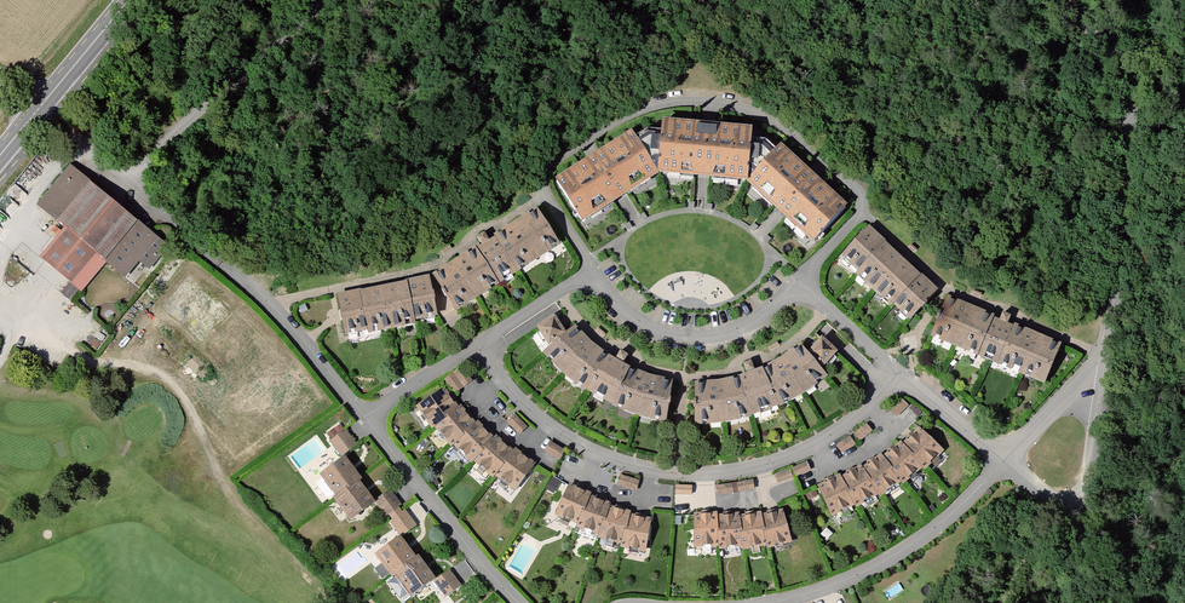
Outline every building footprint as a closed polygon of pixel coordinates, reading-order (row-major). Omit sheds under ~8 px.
[(749,130),(662,123),(658,176),(745,183),(749,130)] [(623,132),(550,177),(577,219),(649,175),(623,132)] [(749,185),(814,244),(845,210),(779,151),(749,185)] [(73,168),(41,206),(71,231),(99,254),(128,277),(141,261),(152,270),(167,252),(156,243),(160,239),(73,168)] [(482,232),(478,234),(505,276),(555,244),(532,208),(486,238),(482,232)] [(836,253),(853,268),(878,240),(863,225),(836,253)] [(99,254),(71,231),(45,260),(74,284),(99,254)] [(451,311),(505,276),(478,234),(475,236),(479,243),(428,276),(451,311)] [(878,240),(853,268),(849,273),(869,291),(899,259),(878,240)] [(899,259),(869,291),(887,306),(891,302),(916,274),(899,259)] [(916,274),(891,302),(909,319),(935,291),(916,274)] [(401,280),(409,318),(434,312),(425,275),(401,280)] [(379,284),(387,328),(410,322),(409,318),(401,280),(379,284)] [(352,289),(360,328),(361,333),(387,328),(379,284),(352,289)] [(340,332),(360,328),(352,289),(331,294),(340,332)] [(926,336),(985,361),(1006,316),(1002,314),(999,321),(943,297),(926,336)] [(543,341),(560,329),(550,315),(533,326),(543,341)] [(1009,317),(1006,316),(985,361),(1040,385),(1057,346),(1006,324),(1009,317)] [(558,373),(582,390),(606,356),(586,340),(570,323),(537,352),(558,373)] [(804,351),(819,365),(831,352),(816,338),(804,351)] [(821,375),(794,345),(776,356),(799,393),(821,375)] [(605,403),(632,415),(643,374),(625,366),(619,363),(624,355),(615,350),(611,358),(606,356),(582,390),(605,403)] [(799,393),(776,356),(761,364),(781,401),(799,393)] [(759,411),(781,401),(761,364),(750,368),(748,360),(743,361),(759,411)] [(759,411),(743,361),(739,363),(741,372),(715,379),(720,421),(759,411)] [(449,373),(459,387),(469,380),(459,367),(449,373)] [(442,379),(452,393),(459,387),(449,373),(442,379)] [(632,415),(662,420),(670,382),(643,374),(632,415)] [(720,421),(715,379),(689,380),(690,423),(720,421)] [(428,428),(431,426),(454,406),(440,388),(413,407),(428,428)] [(905,405),(900,400),(889,412),(894,416),(905,405)] [(447,445),(448,444),(473,422),(456,405),(454,406),(431,426),(447,445)] [(504,422),(516,433),(523,425),(511,415),(504,422)] [(468,462),(470,461),(491,437),(474,420),(473,422),(448,444),(468,462)] [(869,431),(865,425),(852,435),(856,440),(869,431)] [(918,465),(921,468),(940,450),(915,427),(898,444),(918,465)] [(342,431),(327,442),(338,456),(353,444),(342,431)] [(490,478),(492,476),(510,450),(493,435),(491,437),(470,461),(490,478)] [(851,444),(847,438),(834,447),(838,453),(851,444)] [(542,450),(556,459),(561,452),(547,442),(542,450)] [(918,465),(898,444),(897,442),(880,457),(897,480),(899,482),(918,465)] [(492,476),(514,491),(531,464),(511,448),(510,450),(492,476)] [(876,496),(897,480),(880,457),(878,454),(858,468),(874,493),(876,496)] [(316,475),(333,496),(352,481),(355,479),(338,458),(316,475)] [(807,470),(805,463),(790,469),(793,476),(807,470)] [(854,506),(874,493),(858,468),(856,465),(838,476),(851,502),(854,506)] [(790,477),(787,470),(772,476),(775,483),(790,477)] [(828,515),(851,502),(838,476),(836,473),(815,484),(828,515)] [(633,491),(636,481),(619,477),(616,487),(633,491)] [(331,498),(350,521),(371,504),(352,481),(333,496),(331,498)] [(752,488),(751,481),(735,484),(736,491),(752,488)] [(553,514),(574,523),(586,497),(587,494),(566,486),(553,514)] [(373,503),(385,517),(399,506),(387,491),(373,503)] [(573,525),(597,534),(607,507),(607,505),(586,497),(574,523),(573,525)] [(595,537),(619,544),(626,515),(627,513),(607,507),(597,534),(595,537)] [(401,511),(387,522),(398,536),(412,524),(401,511)] [(790,541),(781,511),(759,515),(764,544),(765,547),(790,541)] [(690,545),(716,545),(714,514),(714,512),(691,513),(690,545)] [(764,544),(759,515),(758,512),(736,514),(739,546),(739,548),(764,544)] [(739,546),(736,514),(736,513),(714,514),(716,545),(716,547),(739,546)] [(618,547),(645,552),(651,520),(626,515),(619,544),(618,547)] [(387,575),(390,573),(411,557),(395,536),(371,553),(387,575)] [(390,573),(407,596),(430,579),(412,556),(411,557),(390,573)] [(432,580),(443,596),(456,586),(445,570),(432,580)]
